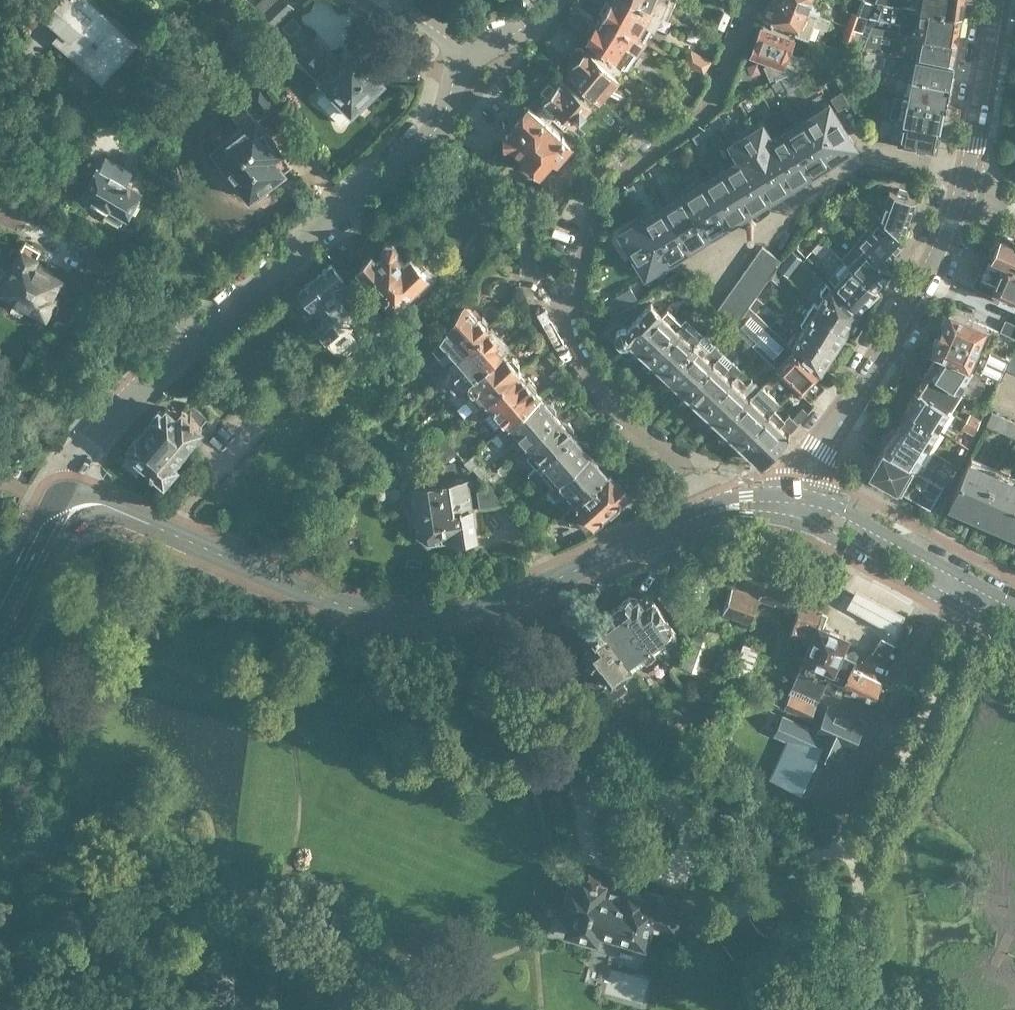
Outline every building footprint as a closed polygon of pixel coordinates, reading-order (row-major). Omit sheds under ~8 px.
[(48,15),(64,29),(69,25),(75,31),(64,44),(91,68),(97,63),(109,73),(137,42),(89,0),(61,0),(48,15)] [(290,0),(278,0),(264,14),(275,25),(295,5),(290,0)] [(599,10),(602,11),(603,12),(646,38),(654,24),(662,11),(641,0),(604,0),(599,10)] [(662,11),(683,21),(687,13),(676,7),(673,13),(662,7),(665,1),(666,0),(641,0),(662,11)] [(783,0),(771,0),(764,16),(799,30),(800,28),(801,28),(805,18),(818,23),(818,21),(821,14),(783,0)] [(821,14),(824,6),(811,1),(811,0),(783,0),(821,14)] [(955,57),(963,13),(962,13),(963,6),(900,0),(875,0),(866,21),(861,44),(902,49),(955,57)] [(847,23),(862,31),(863,31),(866,22),(860,20),(862,14),(852,11),(847,23)] [(590,23),(586,30),(587,36),(604,49),(621,61),(621,60),(628,66),(639,51),(647,39),(646,38),(603,12),(597,20),(596,22),(590,23)] [(862,31),(847,23),(842,38),(853,42),(853,41),(858,42),(863,31),(862,31)] [(775,76),(776,78),(788,73),(788,74),(802,68),(806,57),(789,51),(795,36),(762,24),(750,53),(768,60),(769,62),(764,64),(771,79),(775,76)] [(335,72),(322,57),(328,51),(317,40),(299,57),(352,112),(385,81),(353,48),(342,59),(345,62),(335,72)] [(851,58),(851,61),(854,62),(853,65),(897,73),(897,74),(950,83),(955,57),(902,49),(861,44),(858,42),(851,58)] [(574,62),(568,69),(600,97),(628,66),(621,60),(621,61),(604,49),(598,57),(586,47),(585,49),(581,46),(576,46),(571,52),(572,58),(575,60),(574,62)] [(684,60),(704,72),(711,60),(691,48),(684,60)] [(821,59),(840,62),(841,55),(825,48),(821,59)] [(832,72),(840,84),(860,88),(862,76),(851,74),(853,65),(834,62),(832,72)] [(950,83),(897,74),(894,87),(904,89),(903,96),(907,97),(907,98),(945,105),(950,83)] [(568,80),(568,81),(563,76),(555,84),(549,79),(541,88),(547,94),(537,104),(566,129),(573,120),(575,121),(592,101),(568,80)] [(772,82),(776,90),(784,84),(780,77),(772,82)] [(242,126),(213,148),(223,161),(215,167),(232,190),(240,184),(249,197),(259,198),(269,189),(271,181),(285,170),(284,169),(292,163),(284,152),(258,117),(262,114),(263,115),(279,104),(261,80),(244,92),(249,98),(245,102),(245,103),(232,113),(242,126)] [(856,110),(860,111),(864,90),(840,85),(856,110)] [(843,91),(832,99),(839,111),(851,104),(843,91)] [(894,95),(889,117),(903,119),(940,127),(941,127),(945,108),(945,105),(907,98),(894,95)] [(521,163),(530,171),(536,171),(539,167),(541,169),(553,154),(557,157),(572,140),(529,103),(514,120),(517,122),(510,131),(506,131),(506,141),(510,141),(522,152),(523,153),(520,158),(521,163)] [(805,117),(831,159),(854,144),(829,103),(805,117)] [(785,130),(810,172),(831,159),(805,117),(785,130)] [(894,119),(890,140),(898,142),(936,149),(936,148),(940,127),(903,119),(903,121),(894,119)] [(762,123),(751,130),(761,147),(765,144),(790,184),(810,172),(785,130),(771,138),(762,123)] [(701,130),(705,137),(713,132),(709,125),(701,130)] [(705,137),(701,130),(692,136),(696,143),(705,137)] [(731,142),(740,157),(741,159),(745,156),(770,196),(790,184),(765,144),(761,147),(751,130),(731,142)] [(740,157),(723,167),(749,209),(770,196),(745,156),(741,159),(740,157)] [(99,165),(84,193),(93,198),(91,201),(107,210),(105,214),(121,223),(140,190),(127,182),(133,172),(106,157),(100,166),(99,165)] [(723,167),(703,180),(729,222),(749,209),(723,167)] [(683,192),(708,234),(729,222),(703,180),(683,192)] [(624,189),(629,196),(637,191),(633,183),(624,189)] [(879,215),(904,238),(901,235),(909,213),(913,214),(917,204),(913,203),(915,198),(908,195),(907,191),(899,188),(896,191),(889,188),(885,200),(876,196),(872,208),(880,214),(879,215)] [(683,192),(662,205),(688,247),(708,234),(683,192)] [(844,198),(836,205),(841,210),(849,202),(844,198)] [(688,247),(662,205),(642,217),(667,259),(688,247)] [(814,223),(822,229),(833,217),(826,210),(814,223)] [(857,238),(890,270),(891,269),(885,263),(891,257),(888,254),(904,238),(879,215),(857,238)] [(667,259),(642,217),(620,231),(645,273),(667,259)] [(70,242),(75,233),(64,227),(59,236),(70,242)] [(1014,267),(1014,235),(1006,231),(1001,233),(991,257),(1014,267)] [(857,239),(841,256),(876,290),(877,289),(875,286),(890,270),(857,238),(857,239)] [(359,266),(397,305),(409,293),(415,300),(438,278),(438,269),(421,251),(414,257),(411,254),(405,260),(395,252),(397,249),(398,243),(394,239),(387,239),(383,243),(382,249),(384,251),(378,258),(372,253),(359,266)] [(38,254),(41,249),(26,240),(21,247),(22,247),(13,247),(9,255),(12,264),(0,286),(0,290),(47,317),(50,311),(52,311),(54,310),(56,309),(58,307),(59,303),(58,300),(57,299),(60,293),(57,291),(64,277),(36,261),(40,255),(38,254)] [(824,240),(815,249),(824,257),(832,247),(824,240)] [(754,256),(774,271),(781,260),(762,245),(754,256)] [(89,247),(77,270),(101,284),(114,261),(89,247)] [(746,267),(766,281),(774,271),(754,256),(746,267)] [(790,256),(782,268),(790,273),(798,261),(790,256)] [(876,290),(841,256),(845,260),(829,277),(860,307),(876,290)] [(991,257),(989,256),(977,284),(999,294),(997,298),(1014,306),(1014,305),(1014,267),(991,257)] [(328,319),(314,330),(325,343),(339,332),(332,324),(341,317),(342,318),(353,309),(347,303),(357,295),(344,280),(347,278),(332,260),(299,288),(313,305),(316,304),(328,319)] [(739,278),(758,292),(766,281),(746,267),(739,278)] [(739,278),(731,289),(750,303),(756,295),(758,292),(739,278)] [(818,304),(845,330),(858,310),(827,281),(820,290),(824,294),(818,304)] [(609,299),(616,310),(637,298),(630,286),(609,299)] [(723,300),(743,314),(750,303),(731,289),(723,300)] [(756,295),(750,303),(743,314),(735,324),(734,327),(752,343),(801,390),(819,371),(788,341),(781,334),(771,325),(755,310),(763,301),(756,295)] [(436,355),(445,365),(446,364),(488,327),(489,326),(487,324),(487,320),(483,315),(479,315),(465,299),(448,323),(434,344),(430,348),(436,355)] [(612,310),(609,322),(622,321),(639,304),(637,300),(619,311),(612,310)] [(716,311),(735,324),(743,314),(723,300),(716,311)] [(804,325),(832,351),(845,330),(818,304),(814,301),(801,322),(804,325)] [(621,327),(616,332),(616,339),(621,343),(628,343),(630,341),(647,356),(647,357),(681,321),(667,308),(663,313),(658,308),(652,302),(627,327),(621,327)] [(983,372),(990,375),(999,379),(1008,358),(989,350),(998,329),(949,307),(931,348),(938,351),(972,367),(983,372)] [(660,368),(666,374),(704,334),(686,316),(682,321),(681,321),(647,357),(648,363),(653,368),(654,368),(660,368)] [(771,325),(781,334),(787,327),(777,318),(771,325)] [(1014,337),(1014,322),(1005,318),(1000,330),(1014,337)] [(795,331),(788,341),(819,371),(820,371),(827,360),(826,359),(832,351),(804,325),(798,335),(795,331)] [(454,374),(463,384),(503,349),(496,342),(499,339),(488,327),(446,364),(445,365),(454,375),(454,374)] [(704,334),(666,374),(667,381),(672,385),(678,386),(684,391),(684,392),(723,351),(704,334)] [(468,396),(477,407),(520,369),(520,364),(513,356),(509,356),(503,349),(463,384),(451,395),(459,404),(468,396)] [(723,351),(684,392),(686,398),(686,399),(690,403),(697,403),(703,409),(738,374),(742,369),(723,351)] [(938,351),(926,370),(957,390),(967,396),(983,372),(972,367),(938,351)] [(520,369),(477,407),(473,410),(481,419),(485,415),(496,428),(504,420),(506,423),(540,393),(520,369)] [(916,389),(916,390),(946,408),(957,390),(926,370),(914,388),(916,389)] [(738,374),(703,409),(705,416),(709,420),(715,420),(721,426),(722,427),(756,391),(761,386),(752,378),(747,383),(738,374)] [(905,407),(936,427),(947,410),(946,409),(946,408),(916,390),(905,407)] [(734,438),(740,444),(779,403),(771,395),(766,400),(756,391),(722,427),(723,432),(722,433),(727,438),(728,438),(734,438)] [(497,431),(491,438),(499,446),(505,440),(507,439),(516,449),(557,413),(556,407),(557,406),(552,400),(551,400),(545,399),(540,394),(541,394),(540,393),(506,423),(497,431)] [(779,403),(740,444),(758,460),(763,460),(808,412),(802,406),(792,417),(789,414),(785,418),(775,408),(779,403)] [(145,464),(166,482),(181,463),(177,460),(204,426),(182,408),(178,414),(167,405),(164,410),(159,407),(152,416),(156,419),(140,438),(136,435),(128,444),(132,448),(129,451),(130,452),(123,461),(137,473),(145,464)] [(906,409),(894,427),(925,447),(937,429),(935,428),(936,427),(905,407),(905,408),(906,409)] [(1014,435),(1014,421),(993,411),(987,423),(1014,435)] [(536,466),(528,474),(574,432),(573,427),(574,426),(569,420),(568,420),(562,419),(557,414),(557,413),(514,451),(522,460),(527,456),(536,466)] [(967,420),(978,426),(981,420),(971,414),(967,420)] [(978,426),(967,420),(964,426),(975,433),(978,426)] [(894,427),(881,446),(913,466),(914,465),(922,471),(934,452),(925,447),(894,427)] [(552,486),(548,490),(591,452),(591,446),(591,445),(586,439),(585,440),(579,438),(574,432),(528,474),(536,482),(543,476),(552,486)] [(913,466),(881,446),(867,472),(929,508),(943,484),(922,471),(914,465),(913,466)] [(591,452),(548,490),(556,499),(561,495),(571,505),(608,471),(607,465),(608,465),(603,459),(602,459),(596,458),(591,452)] [(1005,527),(1014,502),(1014,480),(968,459),(949,502),(1005,527)] [(934,478),(949,486),(959,468),(943,460),(934,478)] [(608,471),(571,505),(563,512),(571,522),(576,517),(587,529),(607,512),(612,518),(624,507),(619,501),(630,491),(629,489),(629,485),(630,485),(623,477),(618,477),(617,476),(616,477),(611,472),(610,473),(608,471)] [(456,539),(456,540),(477,537),(468,479),(460,480),(460,479),(421,485),(421,486),(411,487),(415,510),(424,508),(428,533),(447,530),(449,540),(456,539)] [(477,490),(479,506),(504,503),(485,482),(477,490)] [(502,498),(509,506),(517,499),(508,491),(502,498)] [(1005,527),(1014,531),(1014,502),(1005,527)] [(519,517),(529,527),(538,517),(529,507),(519,517)] [(758,596),(792,608),(800,585),(783,578),(784,576),(768,571),(770,565),(743,555),(723,611),(749,621),(758,596)] [(660,595),(676,616),(680,603),(678,602),(681,582),(680,580),(660,595)] [(620,604),(655,650),(676,635),(646,594),(639,599),(638,598),(629,597),(620,603),(620,604)] [(855,595),(846,612),(893,639),(903,621),(855,595)] [(799,635),(811,639),(811,638),(822,608),(800,601),(788,635),(798,639),(799,635)] [(598,619),(632,666),(655,650),(620,604),(620,603),(598,619)] [(632,666),(598,619),(589,626),(588,635),(589,636),(581,642),(586,648),(585,649),(594,662),(579,672),(614,696),(627,686),(620,675),(632,666)] [(682,664),(703,672),(718,631),(697,623),(682,664)] [(811,638),(811,639),(787,691),(789,692),(786,699),(774,693),(771,700),(809,717),(831,668),(832,669),(839,654),(847,637),(818,624),(811,638)] [(878,654),(890,660),(898,645),(886,639),(878,654)] [(839,654),(832,669),(828,679),(873,699),(881,681),(852,668),(855,662),(839,654)] [(687,670),(682,664),(681,663),(670,672),(676,679),(687,670)] [(820,734),(814,749),(826,754),(836,759),(843,744),(851,748),(862,722),(828,707),(819,727),(816,732),(820,734)] [(819,727),(784,712),(776,732),(789,738),(772,776),(809,792),(826,754),(814,749),(820,734),(816,732),(819,727)] [(598,931),(644,944),(650,923),(671,929),(680,899),(644,889),(643,893),(627,888),(626,892),(602,885),(603,880),(582,874),(578,885),(571,883),(565,905),(572,907),(566,928),(597,937),(598,931)]
